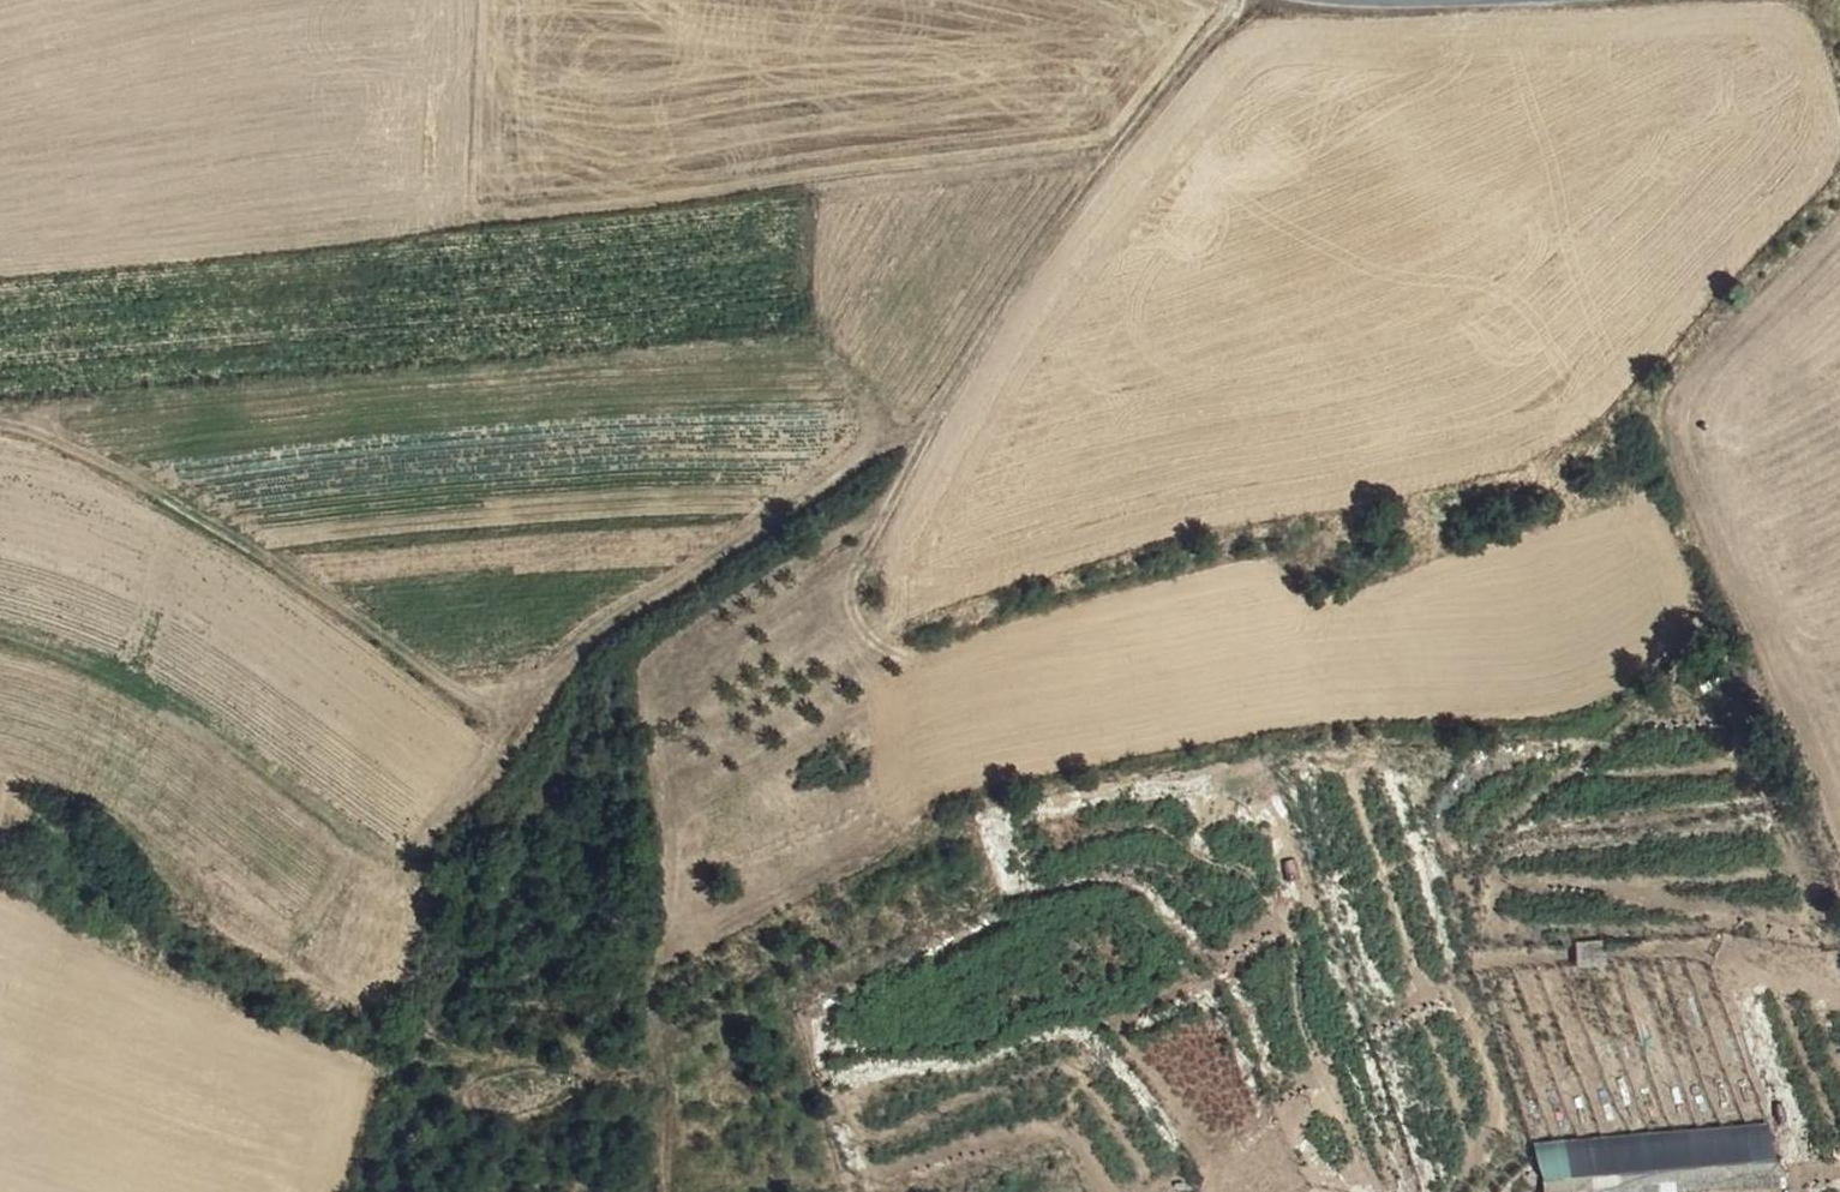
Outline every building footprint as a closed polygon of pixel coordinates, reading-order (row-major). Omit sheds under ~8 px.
[(1775,1149),(1533,1167),(1536,1191),(1777,1173),(1775,1149)]
